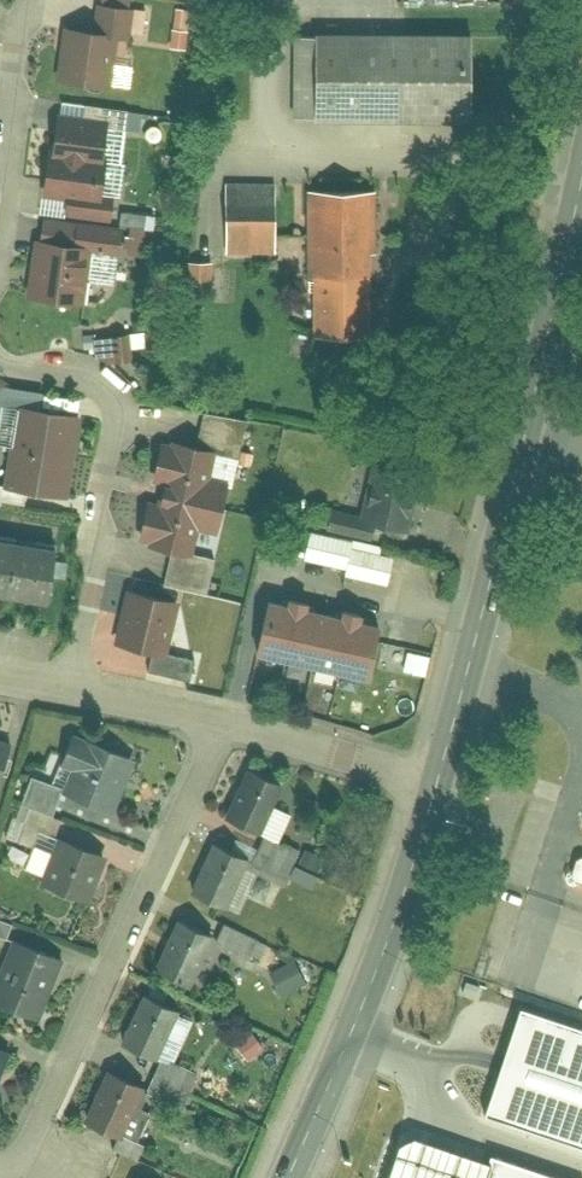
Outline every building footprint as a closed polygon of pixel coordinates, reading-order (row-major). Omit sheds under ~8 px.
[(57,13),(52,68),(100,73),(105,22),(122,24),(124,0),(86,0),(85,15),(57,13)] [(457,16),(280,19),(281,103),(458,101),(457,16)] [(47,103),(40,143),(93,151),(100,112),(47,103)] [(86,191),(93,151),(40,143),(34,183),(60,188),(57,205),(103,213),(106,194),(86,191)] [(263,172),(214,173),(214,243),(264,242),(263,172)] [(367,178),(298,179),(300,320),(369,319),(367,178)] [(26,231),(20,282),(75,289),(81,237),(110,241),(113,218),(38,208),(35,232),(26,231)] [(201,279),(201,250),(177,251),(177,280),(201,279)] [(0,419),(0,433),(62,444),(69,405),(4,394),(0,419)] [(157,427),(136,531),(186,541),(190,521),(208,525),(219,469),(201,466),(206,437),(157,427)] [(62,444),(0,433),(0,478),(55,487),(62,444)] [(362,512),(395,520),(411,461),(366,449),(351,506),(320,499),(316,516),(359,527),(362,512)] [(8,527),(0,567),(0,583),(42,590),(52,535),(8,527)] [(115,579),(105,629),(141,636),(136,659),(181,669),(186,645),(156,638),(166,590),(115,579)] [(258,586),(247,636),(358,660),(369,610),(258,586)] [(43,778),(99,801),(122,745),(66,722),(43,778)] [(234,753),(210,807),(250,825),(274,770),(234,753)] [(31,871),(76,888),(94,841),(49,825),(31,871)] [(255,828),(244,854),(275,867),(286,842),(255,828)] [(239,847),(202,832),(182,880),(219,895),(239,847)] [(169,910),(149,957),(185,972),(204,924),(169,910)] [(243,930),(212,917),(205,933),(237,946),(243,930)] [(29,1006),(50,948),(1,929),(0,931),(0,995),(29,1006)] [(284,953),(259,963),(267,983),(292,973),(284,953)] [(134,983),(112,1032),(143,1046),(165,997),(134,983)] [(520,1000),(502,1051),(483,1104),(581,1139),(581,1022),(520,1000)] [(136,1087),(165,1098),(179,1059),(150,1049),(136,1087)] [(136,1075),(99,1057),(74,1108),(110,1126),(136,1075)] [(491,1153),(401,1125),(384,1177),(483,1177),(491,1153)] [(491,1153),(483,1177),(570,1177),(491,1153)] [(119,1177),(149,1177),(123,1168),(119,1177)]
